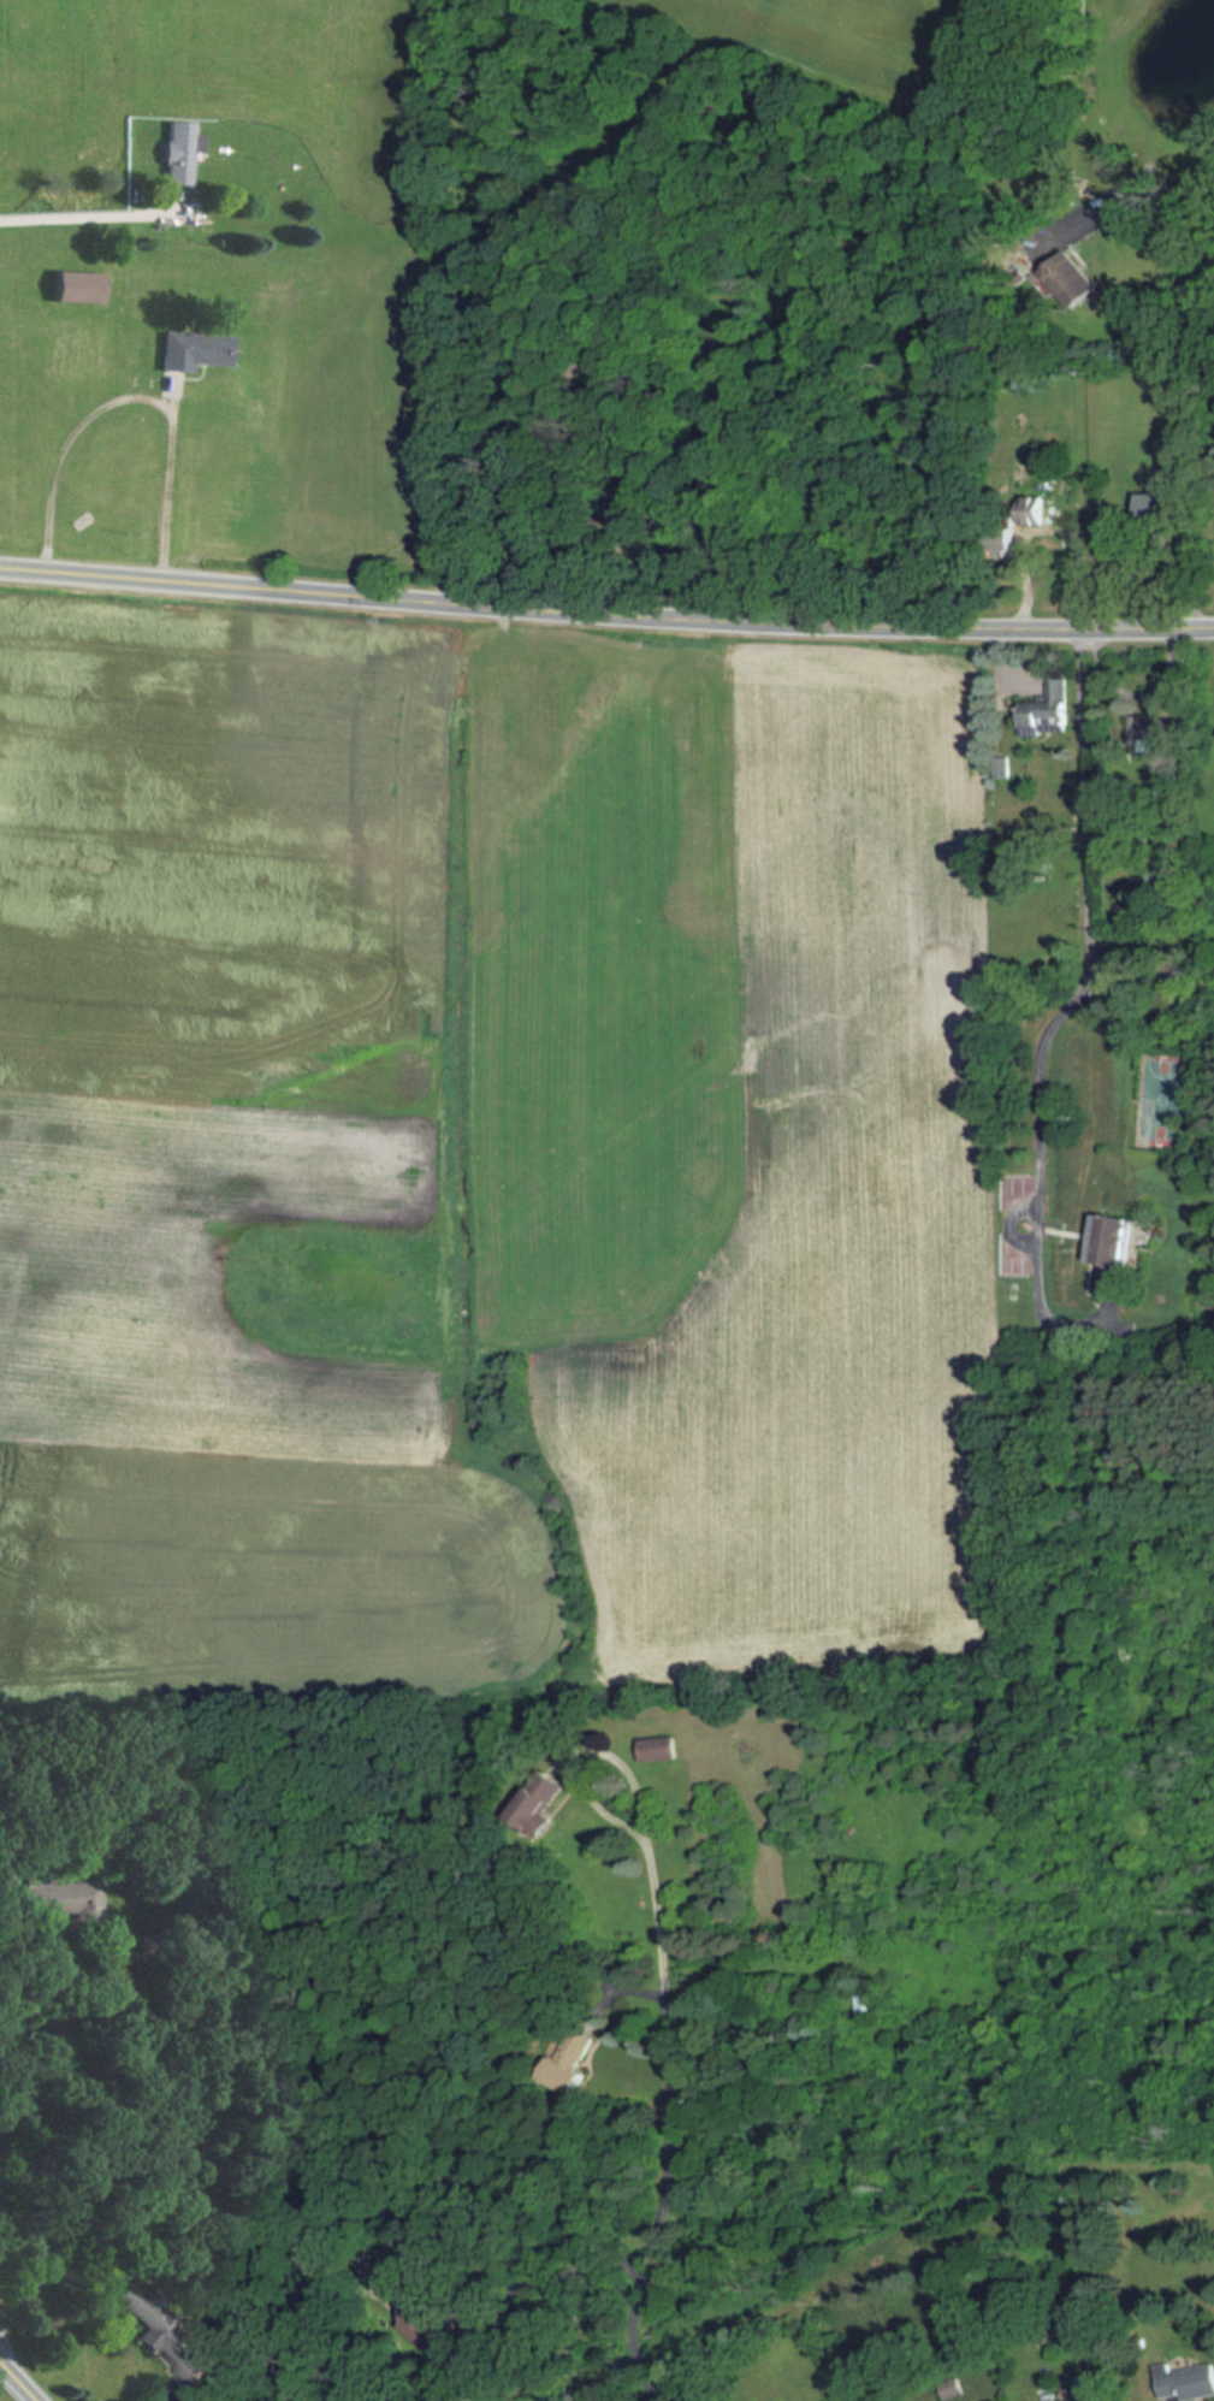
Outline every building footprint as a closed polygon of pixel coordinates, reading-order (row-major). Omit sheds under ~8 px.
[(186,123),(185,135),(196,136),(195,153),(185,153),(183,185),(156,184),(159,160),(155,160),(156,141),(160,141),(161,122),(186,123)] [(95,273),(94,303),(47,302),(48,271),(95,273)] [(226,336),(224,367),(185,365),(185,373),(154,371),(158,331),(226,336)] [(1148,504),(1172,504),(1172,471),(1148,471),(1148,504)] [(1044,495),(1019,495),(1019,525),(1044,525),(1044,495)] [(1047,700),(1023,700),(1023,728),(1067,728),(1067,676),(1047,676),(1047,700)] [(1169,743),(1169,714),(1127,714),(1127,743),(1169,743)] [(1008,757),(994,757),(994,775),(1008,775),(1008,757)] [(1092,1202),(1088,1253),(1098,1256),(1095,1288),(1126,1293),(1136,1208),(1092,1202)] [(676,1757),(677,1739),(644,1737),(642,1756),(676,1757)] [(876,2017),(875,1991),(853,1992),(854,2018),(876,2017)] [(111,2299),(141,2326),(135,2332),(176,2371),(172,2375),(189,2390),(213,2362),(154,2307),(159,2301),(146,2288),(140,2295),(126,2283),(111,2299)] [(1192,2366),(1191,2358),(1153,2364),(1159,2400),(1175,2400),(1213,2395),(1213,2362),(1192,2366)] [(1100,2393),(1063,2400),(1102,2400),(1100,2393)]
